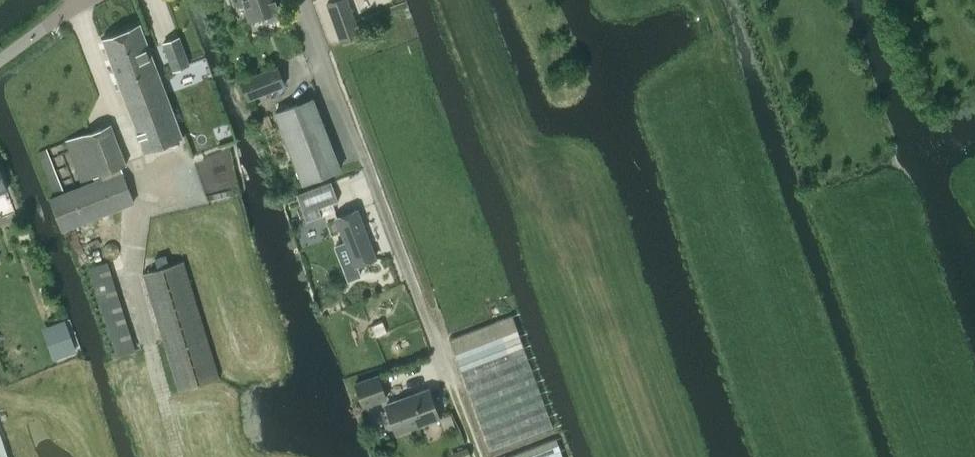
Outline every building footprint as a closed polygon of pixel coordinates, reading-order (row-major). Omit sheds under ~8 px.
[(277,11),(278,10),(275,0),(243,0),(250,20),(267,14),(270,22),(280,18),(277,11)] [(347,0),(335,0),(327,3),(340,41),(359,34),(347,0)] [(141,24),(102,40),(144,153),(182,137),(141,24)] [(178,38),(164,43),(174,70),(189,65),(178,38)] [(285,85),(278,67),(240,81),(247,100),(285,85)] [(340,169),(312,98),(275,113),(303,183),(340,169)] [(37,151),(56,197),(49,199),(62,230),(134,202),(129,189),(135,186),(112,125),(66,141),(83,186),(65,193),(46,148),(37,151)] [(297,194),(299,201),(307,221),(322,216),(319,207),(332,203),(338,200),(331,181),(297,194)] [(358,207),(334,217),(354,268),(377,258),(358,207)] [(143,273),(179,390),(219,378),(183,260),(169,265),(166,255),(155,258),(158,268),(143,273)] [(117,356),(135,350),(107,262),(89,268),(117,356)] [(513,314),(449,337),(490,451),(554,427),(513,314)] [(386,398),(379,378),(356,386),(363,406),(386,398)] [(396,433),(438,417),(428,389),(386,404),(396,433)] [(0,419),(0,456),(19,456),(15,445),(13,445),(3,418),(0,419)] [(505,456),(564,456),(557,437),(505,456)] [(450,456),(471,456),(467,447),(449,454),(450,456)]
